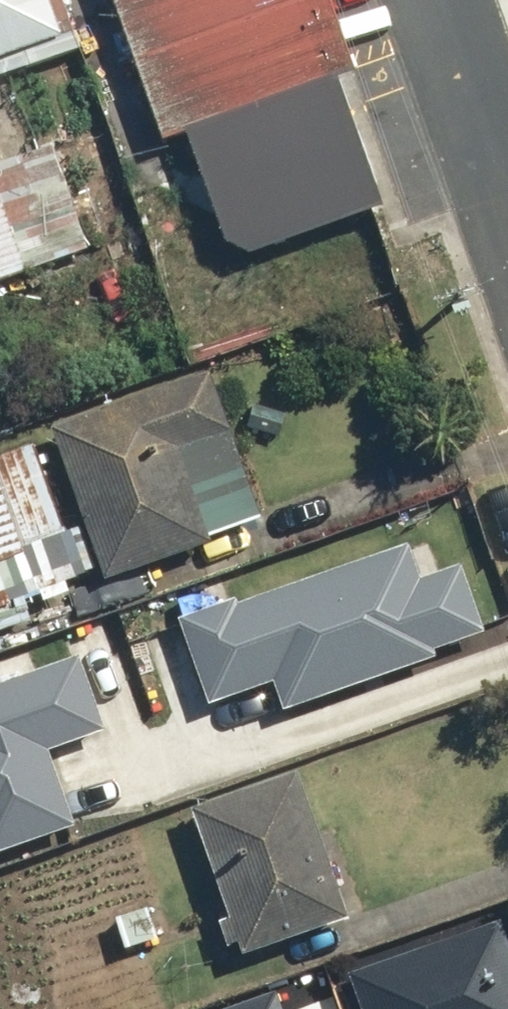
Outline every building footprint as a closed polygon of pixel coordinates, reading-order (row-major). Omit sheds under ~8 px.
[(63,0),(0,0),(0,54),(73,29),(63,0)] [(319,0),(115,0),(163,137),(194,126),(234,243),(385,191),(319,0)] [(0,161),(0,277),(98,242),(60,139),(0,161)] [(220,369),(60,427),(114,574),(273,517),(220,369)] [(0,451),(0,560),(73,533),(37,437),(0,451)] [(417,538),(192,617),(220,702),(283,679),(294,710),(450,656),(445,644),(496,626),(471,553),(427,568),(417,538)] [(0,681),(0,848),(86,819),(58,740),(110,722),(86,651),(0,681)] [(204,801),(241,908),(225,914),(235,943),(251,938),(254,947),(360,911),(310,764),(204,801)] [(306,1008),(507,1008),(507,916),(293,996),(306,1008)]
